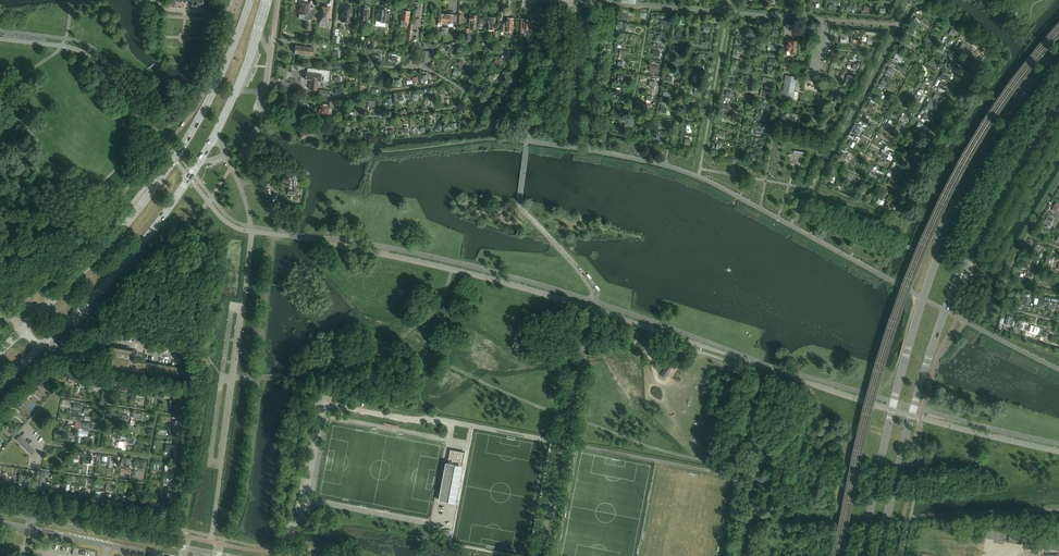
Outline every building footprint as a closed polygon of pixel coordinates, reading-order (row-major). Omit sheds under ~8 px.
[(302,4),(301,3),(299,16),(304,17),(304,15),(309,15),(310,5),(305,4),(304,3),(302,3),(302,4)] [(321,12),(319,26),(331,27),(332,21),(328,20),(329,13),(330,7),(321,6),(321,12)] [(343,22),(342,23),(343,23),(348,23),(349,23),(350,22),(351,23),(351,16),(352,16),(352,13),(352,8),(342,7),(341,22),(343,22)] [(369,16),(369,10),(368,10),(368,9),(363,9),(363,7),(359,7),(358,19),(359,20),(359,23),(367,23),(367,26),(370,26),(370,20),(367,20),(368,16),(369,16)] [(386,15),(386,10),(377,9),(376,21),(380,21),(380,22),(381,23),(389,24),(390,16),(387,16),(386,15)] [(409,23),(410,11),(407,11),(407,10),(405,10),(404,11),(403,11),(402,22),(401,25),(409,26),(409,22),(409,23)] [(446,26),(447,14),(444,14),(443,14),(443,13),(441,13),(440,13),(439,23),(438,25),(446,26)] [(477,30),(478,16),(473,15),(473,17),(471,17),(470,21),(470,26),(472,26),(472,29),(477,30)] [(495,30),(496,17),(495,17),(494,17),(492,16),(491,17),(489,17),(488,30),(495,30)] [(514,27),(514,18),(507,18),(507,24),(502,23),(502,30),(505,31),(513,32),(513,30),(514,27)] [(531,29),(531,20),(521,19),(520,36),(523,36),(523,33),(525,33),(525,31),(527,32),(527,33),(531,33),(532,32),(532,30),(531,29)] [(942,42),(952,45),(954,40),(944,36),(942,42)] [(796,54),(797,41),(796,41),(795,40),(794,40),(793,40),(793,41),(792,41),(792,40),(790,40),(790,41),(787,41),(787,51),(791,51),(791,54),(796,54)] [(907,44),(901,41),(898,47),(904,50),(907,44)] [(314,48),(295,46),(294,54),(313,56),(314,48)] [(428,64),(429,51),(423,50),(421,63),(428,64)] [(321,74),(306,72),(305,79),(311,80),(311,83),(310,83),(309,89),(317,90),(318,84),(317,83),(317,81),(320,82),(321,74)] [(793,99),(797,77),(786,75),(782,97),(793,99)] [(329,105),(321,104),(320,108),(319,108),(319,109),(318,111),(319,111),(319,112),(325,113),(324,114),(329,115),(329,113),(331,114),(332,109),(329,109),(330,103),(335,103),(335,100),(330,99),(329,105)] [(926,108),(935,112),(938,104),(929,101),(926,108)] [(314,127),(317,126),(317,124),(308,122),(309,129),(308,129),(303,130),(303,131),(301,131),(302,136),(302,137),(302,138),(304,139),(305,138),(309,136),(309,138),(316,136),(314,127)] [(925,132),(928,127),(919,122),(916,127),(925,132)] [(861,131),(856,128),(853,133),(858,136),(861,131)] [(884,153),(891,156),(890,159),(891,159),(894,151),(886,147),(884,153)] [(883,166),(886,161),(879,158),(877,163),(883,166)] [(896,167),(895,171),(889,169),(888,172),(899,177),(902,169),(896,167)] [(878,179),(881,173),(872,169),(869,175),(878,179)] [(293,187),(293,184),(298,185),(299,179),(294,179),(294,176),(288,175),(287,178),(284,178),(284,179),(283,179),(283,181),(283,186),(289,186),(289,188),(288,188),(287,195),(295,196),(296,189),(292,188),(292,187),(293,187)] [(1045,223),(1051,225),(1054,217),(1048,215),(1045,223)] [(1033,266),(1036,259),(1028,257),(1025,264),(1033,266)] [(1025,276),(1032,277),(1034,270),(1029,269),(1028,271),(1026,271),(1025,276)] [(1029,305),(1031,294),(1027,293),(1026,297),(1024,296),(1022,304),(1029,305)] [(1037,308),(1047,308),(1048,299),(1037,299),(1037,302),(1038,302),(1037,308)] [(1058,310),(1058,303),(1050,301),(1049,308),(1058,310)] [(192,370),(138,361),(137,361),(137,362),(136,362),(135,362),(134,362),(133,362),(133,361),(132,361),(131,360),(131,359),(131,358),(131,357),(131,356),(131,355),(132,355),(132,354),(133,354),(133,350),(113,347),(110,367),(191,381),(192,370)] [(665,370),(661,376),(666,378),(669,373),(665,370)] [(35,451),(21,436),(17,440),(31,455),(35,451)] [(168,445),(167,452),(174,453),(175,446),(168,445)] [(463,466),(448,463),(446,463),(439,501),(441,501),(456,504),(456,501),(457,501),(459,489),(456,488),(457,481),(461,481),(463,469),(462,469),(463,466)] [(1006,542),(1008,526),(988,523),(985,538),(1006,542)] [(1024,531),(1010,529),(1008,542),(1021,544),(1024,531)] [(1049,540),(1047,549),(1058,551),(1058,542),(1049,540)]
